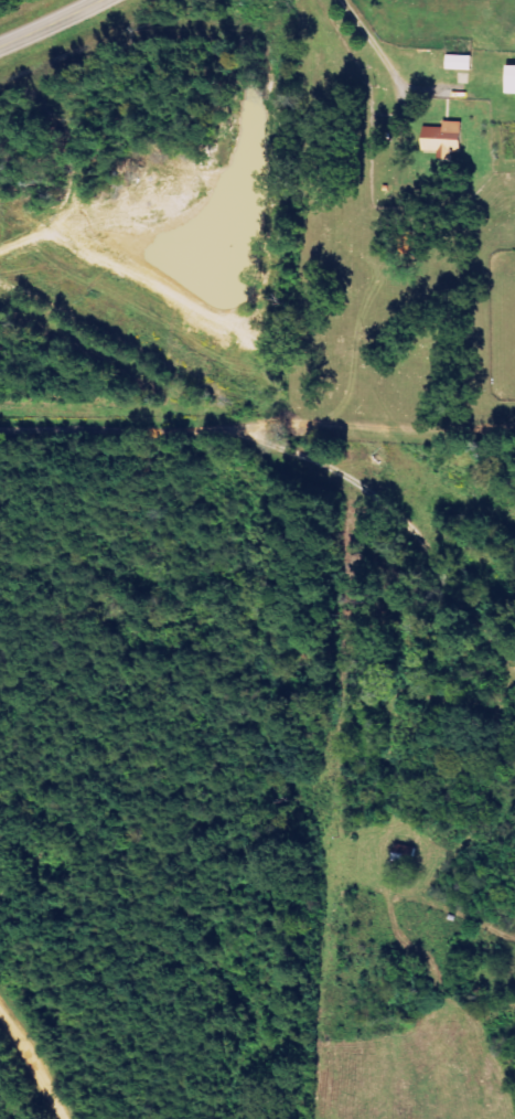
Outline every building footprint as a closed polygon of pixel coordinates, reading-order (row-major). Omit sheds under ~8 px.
[(471,69),(472,55),(446,54),(446,69),(471,69)] [(514,93),(514,65),(506,64),(505,93),(514,93)] [(421,149),(438,150),(437,158),(451,158),(451,151),(461,151),(462,121),(443,120),(443,127),(422,126),(421,149)] [(404,846),(395,844),(392,859),(401,861),(404,846)]
